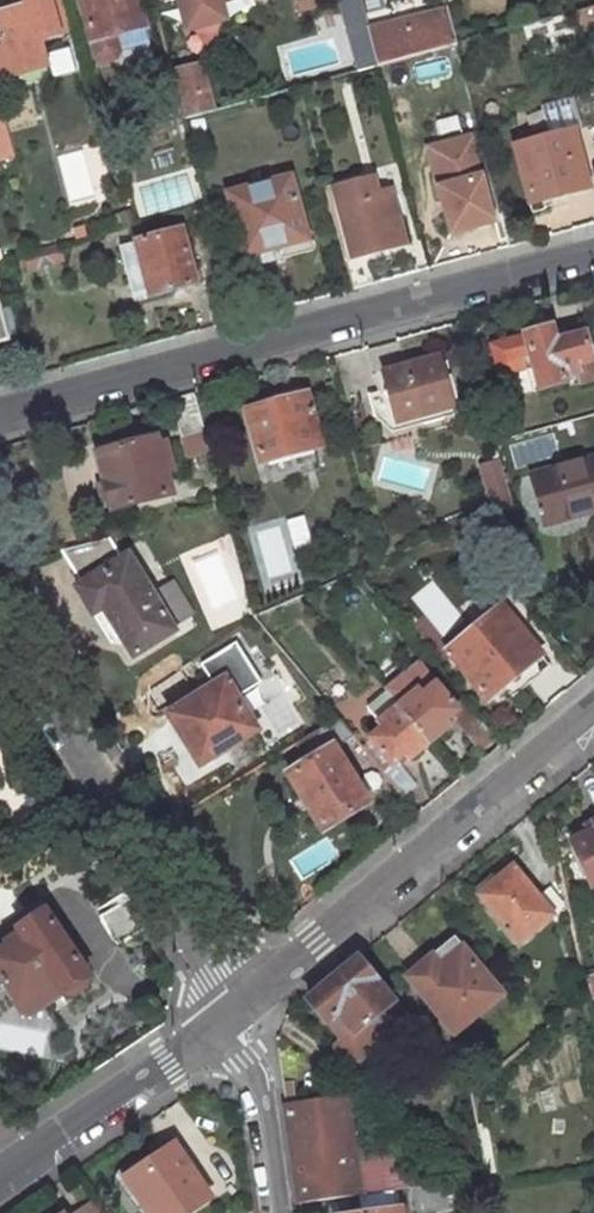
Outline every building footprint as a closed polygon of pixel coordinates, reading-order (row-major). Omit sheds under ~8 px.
[(0,8),(0,73),(43,61),(36,36),(53,32),(44,0),(15,0),(16,4),(0,8)] [(53,32),(66,28),(58,0),(44,0),(53,32)] [(87,47),(96,52),(108,49),(112,40),(143,33),(134,0),(74,0),(87,47)] [(364,68),(374,65),(365,31),(357,0),(347,0),(364,68)] [(445,10),(365,31),(374,65),(454,44),(445,10)] [(208,108),(196,62),(167,71),(178,116),(208,108)] [(571,127),(512,143),(525,195),(558,185),(559,191),(587,183),(571,127)] [(0,129),(0,155),(8,152),(1,128),(0,129)] [(484,152),(473,155),(477,173),(489,170),(484,152)] [(477,173),(445,181),(456,220),(499,209),(489,170),(477,173)] [(425,187),(421,171),(408,175),(413,191),(425,187)] [(291,172),(227,189),(238,234),(250,232),(255,249),(256,253),(266,259),(281,255),(283,245),(282,242),(307,235),(291,172)] [(362,253),(404,242),(390,185),(326,202),(341,258),(348,285),(369,280),(362,253)] [(185,205),(194,241),(214,235),(204,199),(185,205)] [(134,236),(148,290),(193,278),(188,257),(175,207),(118,223),(123,239),(134,236)] [(72,236),(81,233),(78,223),(69,226),(72,236)] [(60,254),(91,247),(87,231),(81,233),(72,236),(21,251),(26,267),(58,259),(60,254)] [(250,232),(238,234),(243,252),(255,249),(250,232)] [(134,236),(123,239),(117,240),(132,294),(148,290),(134,236)] [(447,322),(451,336),(460,334),(456,319),(447,322)] [(550,325),(487,341),(496,374),(523,368),(520,357),(528,355),(533,372),(537,385),(565,378),(563,372),(576,369),(574,361),(591,357),(583,329),(553,337),(550,325)] [(520,357),(523,368),(525,373),(533,372),(528,355),(520,357)] [(437,356),(382,371),(387,386),(368,391),(374,413),(393,409),(395,418),(457,402),(445,358),(438,360),(437,356)] [(591,357),(574,361),(576,369),(578,379),(593,375),(593,372),(591,357)] [(170,396),(181,432),(203,426),(193,389),(170,396)] [(303,391),(244,407),(259,458),(316,444),(303,391)] [(110,504),(169,490),(164,468),(173,465),(167,437),(156,440),(154,431),(95,446),(110,504)] [(530,472),(543,520),(593,507),(593,454),(530,472)] [(494,461),(479,464),(491,509),(506,502),(494,461)] [(132,650),(173,626),(128,551),(122,553),(109,533),(66,544),(87,577),(77,584),(93,609),(104,602),(132,650)] [(497,601),(442,647),(486,697),(501,684),(508,692),(546,662),(497,601)] [(240,644),(206,658),(214,678),(248,664),(240,644)] [(419,662),(406,673),(419,690),(433,679),(419,662)] [(372,736),(390,759),(406,750),(410,756),(443,726),(439,719),(454,705),(433,679),(419,690),(406,673),(385,690),(396,703),(378,718),(384,725),(372,736)] [(255,726),(223,675),(168,707),(186,738),(197,732),(210,753),(255,726)] [(366,704),(378,718),(396,703),(385,690),(384,689),(366,704)] [(322,828),(370,800),(336,745),(352,735),(336,716),(295,739),(309,763),(289,774),(322,828)] [(197,732),(186,738),(199,760),(210,753),(197,732)] [(566,838),(587,881),(593,878),(593,816),(589,818),(592,826),(566,838)] [(10,866),(0,851),(0,872),(10,866)] [(477,890),(517,940),(551,912),(510,861),(477,890)] [(124,893),(96,911),(114,940),(142,922),(124,893)] [(42,907),(14,924),(16,929),(1,938),(4,943),(0,945),(0,977),(19,1005),(28,1007),(61,987),(68,989),(81,980),(83,976),(80,972),(84,970),(42,907)] [(439,961),(460,944),(452,935),(431,952),(439,961)] [(498,991),(460,944),(439,961),(431,952),(407,972),(452,1028),(498,991)] [(348,1024),(351,1027),(391,995),(392,995),(355,951),(305,992),(324,1016),(326,1015),(335,1008),(348,1024)] [(585,973),(589,988),(593,987),(593,971),(585,973)] [(339,1030),(348,1024),(335,1008),(326,1015),(339,1030)] [(354,1160),(344,1096),(284,1104),(296,1199),(358,1191),(354,1160)] [(125,1174),(152,1212),(178,1212),(208,1194),(173,1141),(125,1174)] [(380,1188),(374,1157),(354,1160),(358,1191),(380,1188)] [(398,1204),(435,1199),(433,1181),(395,1186),(398,1204)] [(93,1201),(73,1212),(101,1212),(93,1201)]
